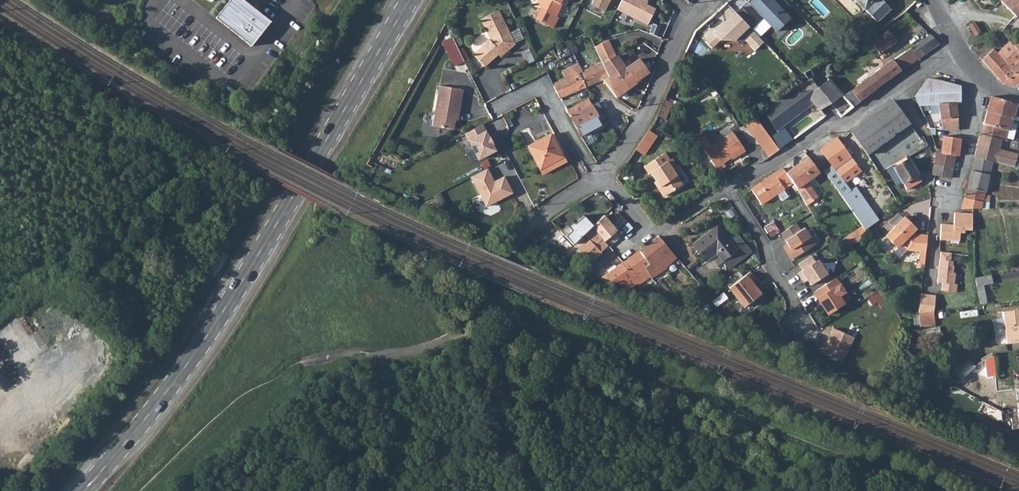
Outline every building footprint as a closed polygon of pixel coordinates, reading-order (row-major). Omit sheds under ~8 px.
[(269,22),(241,0),(229,0),(214,18),(249,47),(269,22)] [(555,17),(561,4),(560,3),(562,0),(541,0),(537,7),(555,17)] [(593,5),(607,12),(612,0),(596,0),(593,5)] [(619,10),(649,25),(657,9),(648,5),(649,2),(646,0),(624,0),(619,10)] [(736,14),(759,38),(770,28),(776,34),(792,19),(785,12),(773,0),(750,0),(736,14)] [(785,12),(790,8),(782,0),(773,0),(785,12)] [(863,11),(865,10),(876,23),(890,10),(881,0),(853,0),(863,11)] [(1002,0),(1018,17),(1018,0),(1002,0)] [(473,57),(484,69),(493,61),(493,59),(496,56),(498,56),(501,59),(509,51),(509,49),(514,46),(498,13),(480,22),(490,42),(473,57)] [(748,29),(734,14),(712,34),(726,49),(748,29)] [(977,21),(970,25),(977,36),(983,33),(977,21)] [(685,53),(692,56),(702,35),(695,31),(685,53)] [(825,75),(845,95),(852,90),(862,101),(872,92),(911,65),(903,54),(894,61),(893,60),(885,66),(878,57),(898,42),(887,32),(873,42),(872,41),(825,75)] [(903,54),(911,65),(923,56),(939,44),(931,36),(903,54)] [(594,47),(601,63),(615,57),(609,41),(594,47)] [(1007,62),(1010,66),(1018,58),(1018,50),(1014,45),(1011,41),(999,52),(996,49),(984,60),(995,73),(1007,62)] [(467,66),(459,50),(452,54),(460,70),(467,66)] [(521,54),(527,66),(534,62),(533,59),(528,50),(521,54)] [(635,50),(623,58),(628,65),(640,58),(635,50)] [(601,63),(608,77),(603,80),(615,97),(617,98),(636,83),(635,82),(648,73),(639,59),(635,61),(625,68),(617,56),(615,57),(601,63)] [(1013,69),(1011,70),(1015,75),(1018,72),(1018,74),(1018,58),(1010,66),(1013,69)] [(1005,84),(1018,87),(1018,86),(1018,74),(1018,72),(1015,75),(1011,70),(1013,69),(1010,66),(1007,62),(995,73),(1005,84)] [(552,85),(560,99),(584,88),(603,80),(608,77),(601,63),(581,72),(580,69),(575,71),(576,74),(569,77),(553,84),(552,85)] [(814,105),(824,118),(834,110),(842,118),(852,110),(862,101),(852,90),(845,95),(825,75),(821,72),(797,86),(814,105)] [(919,106),(938,105),(956,103),(959,103),(958,86),(929,79),(926,81),(915,97),(919,106)] [(774,103),(789,123),(814,105),(797,86),(786,95),(774,103)] [(455,123),(457,116),(459,116),(463,92),(440,88),(433,129),(454,133),(455,123)] [(1013,118),(1012,123),(1017,124),(1017,120),(1018,120),(1018,104),(991,97),(987,111),(1013,118)] [(566,111),(581,136),(604,124),(598,112),(596,113),(592,106),(588,100),(575,106),(574,105),(572,107),(572,108),(566,111)] [(657,117),(665,120),(672,105),(664,100),(657,117)] [(849,135),(852,140),(854,139),(862,150),(866,155),(894,136),(889,129),(906,118),(894,102),(879,113),(849,135)] [(592,106),(596,113),(598,112),(602,110),(598,103),(592,106)] [(764,111),(779,131),(789,123),(774,103),(764,111)] [(938,105),(939,112),(941,120),(957,119),(958,119),(956,103),(938,105)] [(919,106),(923,113),(939,112),(938,105),(919,106)] [(982,135),(1002,139),(1007,140),(1008,136),(1012,123),(1013,118),(987,111),(983,124),(984,124),(982,135)] [(754,117),(744,124),(768,158),(779,151),(754,117)] [(889,129),(894,136),(910,124),(906,118),(889,129)] [(941,120),(941,124),(942,130),(958,130),(957,119),(941,120)] [(894,136),(903,150),(901,151),(904,154),(907,158),(928,147),(923,138),(920,139),(910,124),(894,136)] [(482,128),(466,136),(479,162),(496,153),(492,146),(493,145),(490,140),(489,141),(482,128)] [(636,149),(644,154),(657,136),(647,132),(636,149)] [(733,132),(705,151),(718,171),(725,166),(723,163),(728,159),(730,161),(745,151),(733,132)] [(942,153),(955,157),(958,157),(959,140),(958,140),(959,134),(944,132),(942,152),(942,153)] [(996,164),(1015,168),(1018,155),(999,151),(1002,139),(982,135),(980,134),(974,151),(974,152),(973,158),(993,163),(996,164)] [(528,147),(543,175),(566,162),(552,135),(528,147)] [(820,151),(830,168),(831,167),(834,171),(841,166),(851,179),(861,172),(851,158),(836,140),(820,151)] [(934,166),(952,169),(955,157),(942,153),(942,152),(936,152),(934,166)] [(644,169),(649,176),(651,175),(665,197),(682,186),(677,178),(682,175),(672,161),(671,162),(666,155),(644,169)] [(786,174),(792,183),(796,190),(806,207),(817,199),(806,183),(818,174),(813,167),(808,158),(786,174)] [(964,198),(983,202),(989,203),(990,196),(985,195),(988,177),(990,177),(993,163),(973,158),(968,181),(965,180),(962,188),(966,189),(964,198)] [(894,169),(902,184),(906,191),(920,184),(920,183),(916,176),(917,175),(909,160),(894,169)] [(830,168),(822,173),(836,192),(864,230),(877,221),(873,215),(853,188),(849,191),(844,184),(851,179),(841,166),(834,171),(831,167),(830,168)] [(932,175),(950,178),(951,173),(952,169),(934,166),(932,175)] [(760,185),(753,189),(763,204),(775,195),(782,190),(792,183),(786,174),(783,169),(760,185)] [(488,170),(471,178),(487,209),(513,195),(505,179),(493,185),(490,178),(492,177),(488,170)] [(775,195),(781,202),(788,197),(782,190),(775,195)] [(962,209),(972,210),(980,210),(980,208),(982,208),(983,202),(964,198),(962,209)] [(941,225),(940,240),(959,241),(960,233),(964,233),(965,230),(972,231),(972,215),(961,214),(955,214),(954,226),(941,225)] [(572,221),(559,230),(564,235),(572,244),(583,234),(592,226),(592,225),(583,215),(574,223),(572,221)] [(604,215),(592,226),(603,238),(605,241),(617,230),(604,215)] [(905,217),(887,235),(889,238),(892,242),(896,245),(899,247),(902,244),(908,251),(926,253),(928,236),(916,234),(914,232),(910,229),(914,225),(905,217)] [(633,227),(628,222),(622,228),(627,233),(633,227)] [(785,251),(791,260),(815,245),(805,229),(801,232),(796,224),(781,234),(790,247),(785,251)] [(722,262),(744,245),(737,235),(728,242),(717,226),(692,245),(705,262),(716,254),(722,262)] [(859,230),(843,238),(847,247),(863,238),(859,230)] [(623,262),(641,285),(645,283),(646,285),(654,279),(668,269),(667,267),(676,258),(659,237),(655,239),(623,262)] [(595,245),(601,252),(608,245),(605,241),(603,238),(595,245)] [(580,252),(590,263),(601,252),(595,245),(591,241),(589,239),(577,249),(580,252)] [(722,262),(728,270),(750,253),(744,245),(722,262)] [(580,252),(575,256),(586,267),(590,263),(580,252)] [(941,253),(937,283),(943,284),(942,292),(956,293),(957,285),(954,285),(955,274),(953,274),(954,266),(952,266),(953,262),(950,262),(951,254),(941,253)] [(811,256),(799,265),(803,271),(798,274),(802,281),(806,278),(811,286),(828,275),(819,261),(815,263),(811,256)] [(604,276),(634,288),(641,285),(623,262),(604,276)] [(729,287),(744,277),(741,273),(726,283),(729,287)] [(755,280),(749,273),(729,289),(744,309),(761,296),(751,283),(755,280)] [(836,279),(814,293),(818,300),(816,302),(821,310),(824,308),(828,315),(844,305),(839,297),(845,293),(836,279)] [(977,295),(984,293),(994,292),(992,283),(976,286),(977,295)] [(977,295),(979,308),(987,306),(984,293),(977,295)] [(936,296),(921,295),(919,314),(934,313),(936,296)] [(1005,332),(1005,334),(1018,333),(1018,309),(1002,311),(1005,332)] [(919,320),(920,328),(935,325),(934,313),(919,314),(919,320)] [(854,338),(834,329),(823,353),(844,362),(854,338)] [(1006,343),(1018,342),(1018,333),(1005,334),(1006,343)] [(967,386),(981,373),(969,361),(956,374),(967,386)]
